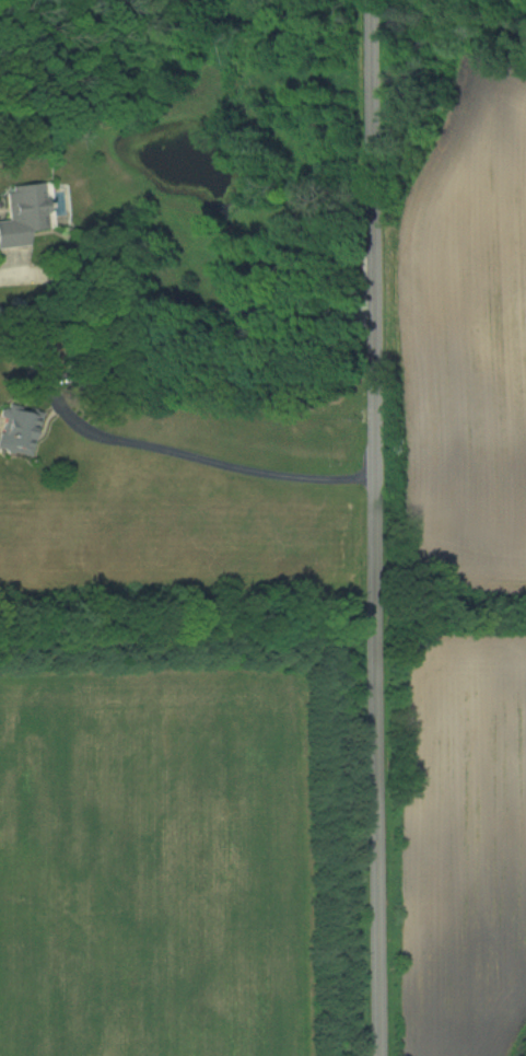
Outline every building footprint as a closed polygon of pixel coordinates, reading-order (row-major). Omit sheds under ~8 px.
[(31,246),(30,232),(46,230),(42,184),(5,188),(8,220),(0,221),(0,249),(31,246)] [(31,456),(40,411),(2,404),(0,415),(0,450),(31,456)]
